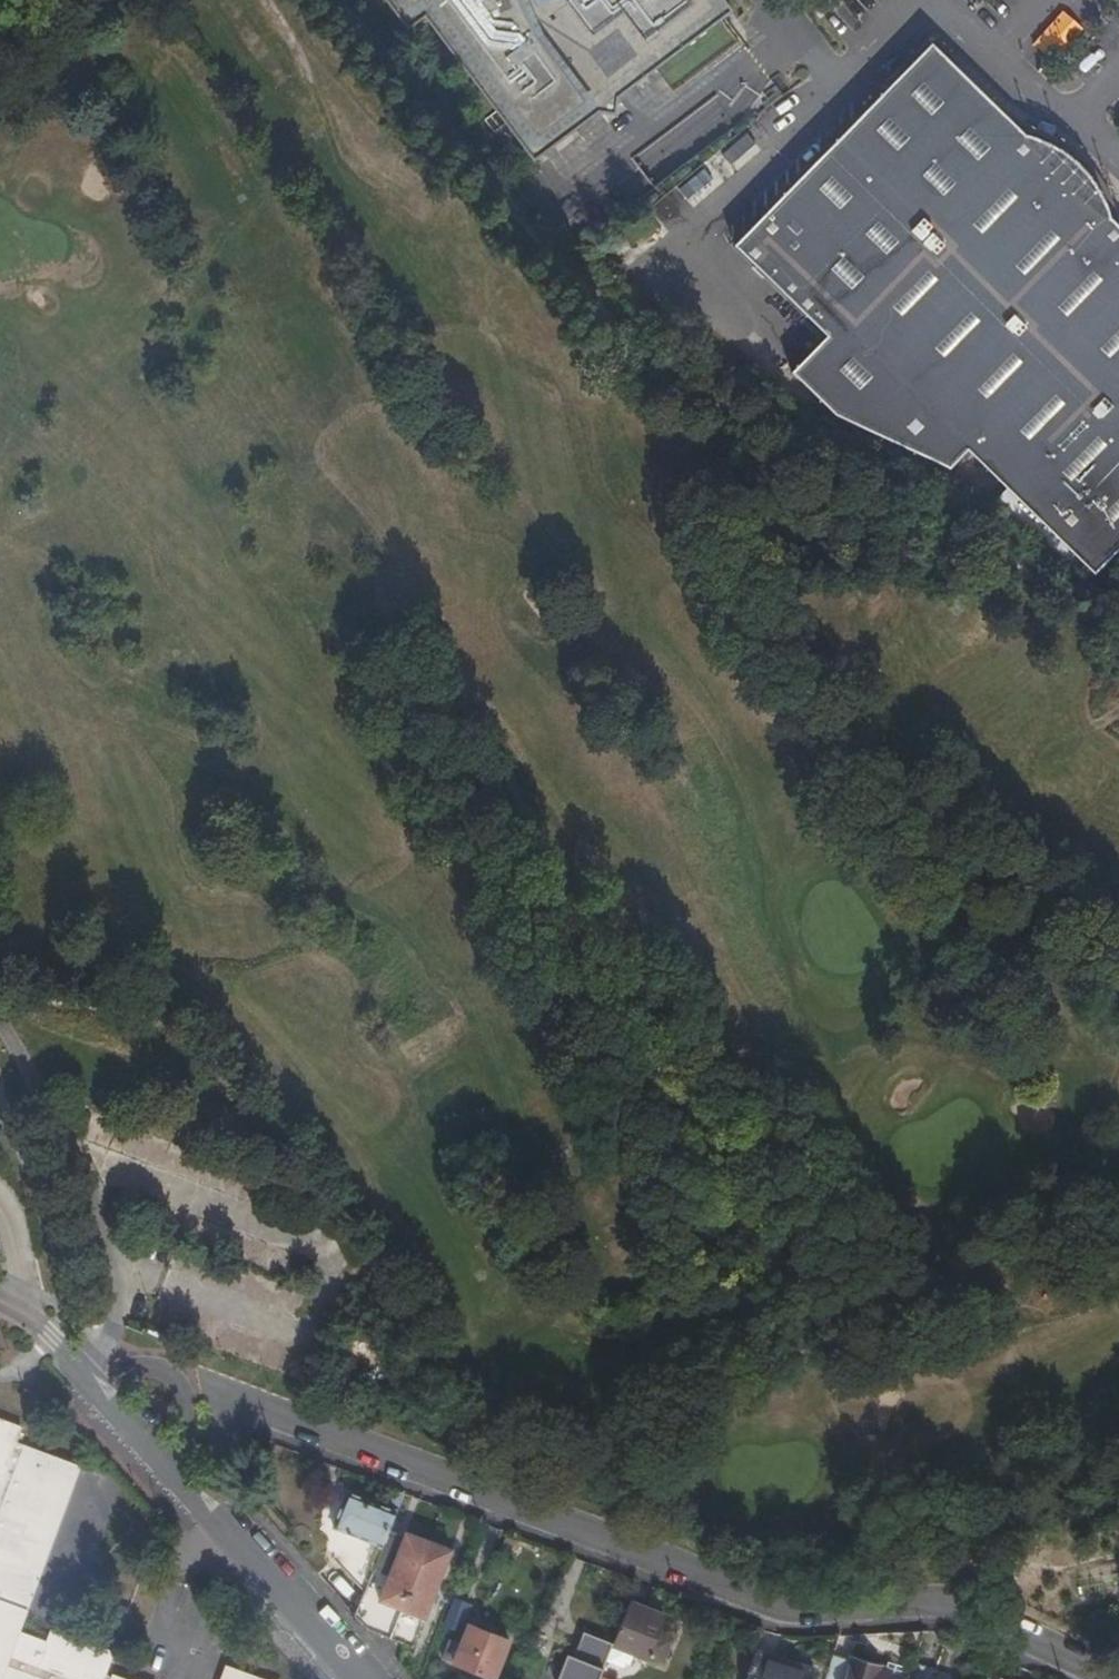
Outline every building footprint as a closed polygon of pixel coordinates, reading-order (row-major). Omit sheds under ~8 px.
[(406,24),(421,13),(529,156),(596,106),(612,109),(615,92),(730,5),(726,0),(387,0),(406,24)] [(1058,56),(1086,29),(1065,7),(1037,34),(1058,56)] [(860,431),(890,444),(919,472),(962,460),(1118,293),(1118,292),(1118,245),(1077,164),(1033,121),(999,157),(906,67),(707,268),(804,361),(812,383),(818,394),(829,408),(847,424),(860,431)] [(962,460),(1088,577),(1118,546),(1118,308),(962,460)] [(114,1674),(113,1676),(107,1673),(116,1652),(54,1629),(49,1642),(20,1631),(27,1612),(15,1607),(30,1565),(42,1570),(72,1491),(60,1486),(69,1461),(17,1441),(23,1427),(0,1418),(0,1678),(126,1678),(114,1674)] [(60,1486),(72,1491),(74,1492),(84,1466),(69,1461),(60,1486)] [(388,1533),(395,1513),(394,1512),(393,1514),(349,1496),(349,1495),(347,1494),(332,1531),(335,1531),(335,1530),(380,1548),(379,1549),(381,1550),(388,1533)] [(335,1531),(332,1531),(328,1538),(339,1543),(377,1559),(381,1550),(379,1549),(380,1548),(335,1530),(335,1531)] [(403,1539),(388,1533),(381,1550),(377,1559),(363,1594),(362,1596),(362,1597),(378,1603),(367,1630),(413,1648),(451,1552),(405,1534),(403,1539)] [(332,1560),(363,1594),(377,1559),(339,1543),(332,1560)] [(15,1607),(27,1612),(29,1612),(44,1571),(42,1570),(30,1565),(15,1607)] [(663,1622),(627,1607),(612,1647),(647,1662),(663,1622)] [(493,1678),(508,1641),(469,1626),(454,1663),(493,1678)] [(612,1647),(587,1637),(580,1654),(579,1654),(576,1662),(570,1659),(562,1678),(599,1678),(612,1647)] [(754,1657),(746,1678),(812,1678),(813,1677),(754,1657)] [(831,1657),(829,1662),(824,1678),(900,1678),(878,1672),(879,1666),(849,1657),(848,1662),(831,1657)] [(227,1666),(222,1678),(264,1678),(227,1666)]
